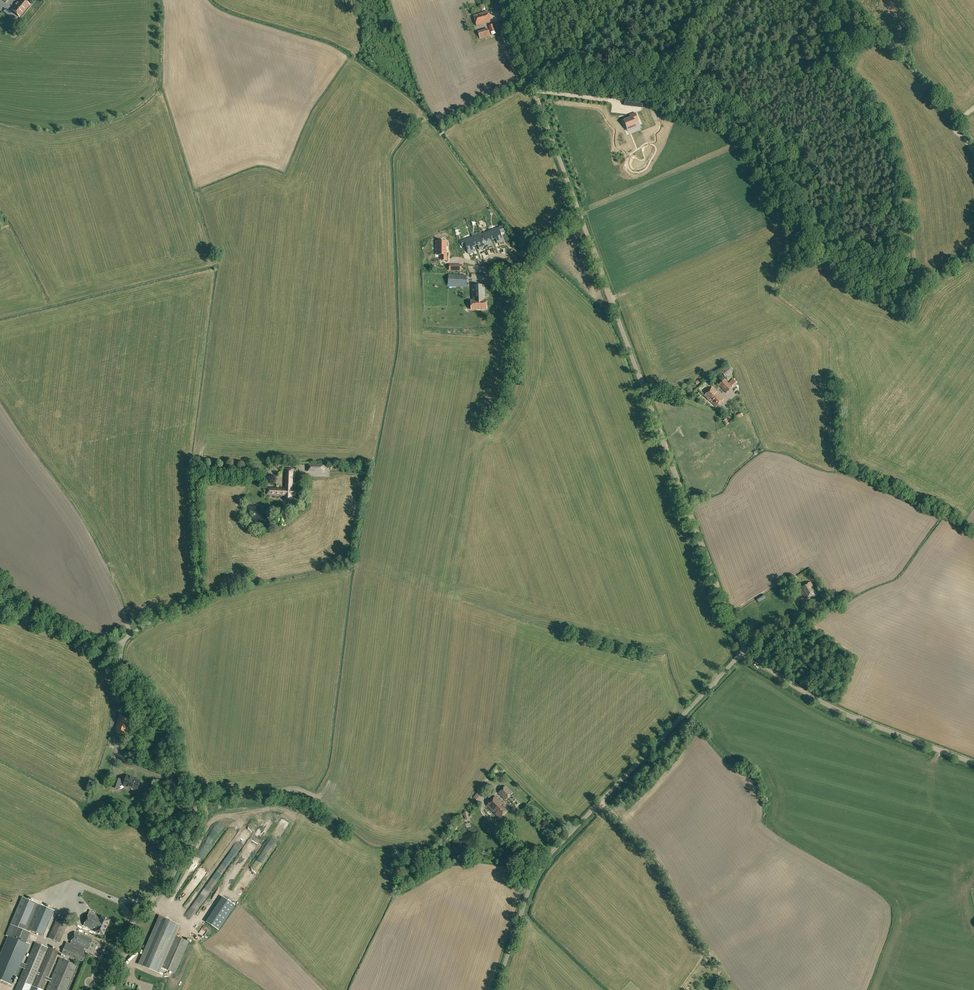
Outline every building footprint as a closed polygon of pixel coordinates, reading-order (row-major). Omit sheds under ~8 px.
[(20,17),(30,5),(24,0),(18,0),(11,9),(20,17)] [(476,25),(490,21),(487,11),(473,15),(476,25)] [(488,30),(478,33),(480,39),(490,36),(488,30)] [(621,119),(625,128),(634,124),(633,121),(636,119),(633,112),(629,114),(630,116),(621,119)] [(502,226),(490,231),(494,239),(497,238),(499,242),(504,240),(501,232),(504,230),(502,226)] [(490,231),(482,234),(486,245),(488,244),(489,246),(493,244),(491,240),(494,239),(490,231)] [(482,234),(473,237),(477,246),(479,245),(481,249),(485,248),(484,246),(486,245),(482,234)] [(473,237),(461,242),(463,247),(466,245),(470,254),(475,251),(473,247),(477,246),(473,237)] [(446,240),(437,241),(438,254),(447,254),(447,249),(446,249),(446,245),(447,245),(446,240)] [(468,287),(468,283),(466,283),(467,276),(442,274),(441,285),(468,287)] [(471,300),(471,302),(471,309),(486,309),(486,300),(487,300),(487,297),(485,297),(484,285),(472,286),(473,300),(471,300)] [(439,319),(427,318),(427,327),(437,327),(437,322),(439,322),(439,319)] [(725,376),(733,369),(728,365),(722,372),(725,376)] [(726,393),(732,387),(725,379),(719,385),(726,393)] [(716,407),(724,399),(717,392),(713,387),(704,396),(709,401),(710,400),(716,407)] [(325,473),(325,464),(308,463),(307,472),(325,473)] [(297,493),(297,492),(295,489),(292,489),(293,469),(286,468),(285,484),(286,484),(286,489),(267,488),(267,494),(286,495),(285,499),(287,500),(289,501),(291,499),(292,495),(295,495),(297,493)] [(813,597),(817,595),(812,587),(813,586),(810,582),(805,584),(806,585),(799,588),(807,600),(810,598),(809,597),(812,595),(813,597)] [(127,735),(132,718),(119,715),(115,732),(117,733),(127,735)] [(137,791),(137,790),(141,781),(136,779),(135,780),(132,779),(133,777),(127,775),(125,782),(122,781),(122,780),(115,778),(112,787),(119,790),(121,785),(123,785),(123,786),(137,791)] [(506,800),(513,793),(506,786),(499,793),(506,800)] [(500,819),(509,809),(504,804),(495,796),(486,805),(495,814),(500,819)] [(26,931),(38,903),(22,897),(11,924),(26,931)] [(39,904),(28,930),(44,936),(55,911),(39,904)] [(107,928),(107,927),(110,920),(102,916),(101,918),(89,913),(84,925),(91,928),(94,922),(107,928)] [(180,924),(160,916),(139,964),(159,973),(162,967),(175,935),(180,924)] [(60,943),(69,921),(57,917),(49,938),(60,943)] [(94,922),(91,928),(96,930),(95,931),(104,935),(107,928),(94,922)] [(75,931),(71,942),(70,943),(67,942),(65,946),(83,954),(85,950),(84,950),(85,948),(88,949),(90,944),(92,939),(75,931)] [(0,955),(0,980),(13,985),(30,944),(8,935),(0,955)] [(189,941),(175,935),(162,967),(175,973),(189,941)] [(48,948),(36,942),(20,980),(32,986),(48,948)] [(65,946),(62,953),(83,962),(86,955),(83,954),(65,946)] [(42,989),(59,951),(50,948),(33,986),(42,989)] [(77,965),(60,957),(46,989),(67,989),(77,965)] [(20,980),(16,989),(42,989),(33,986),(32,986),(20,980)]
